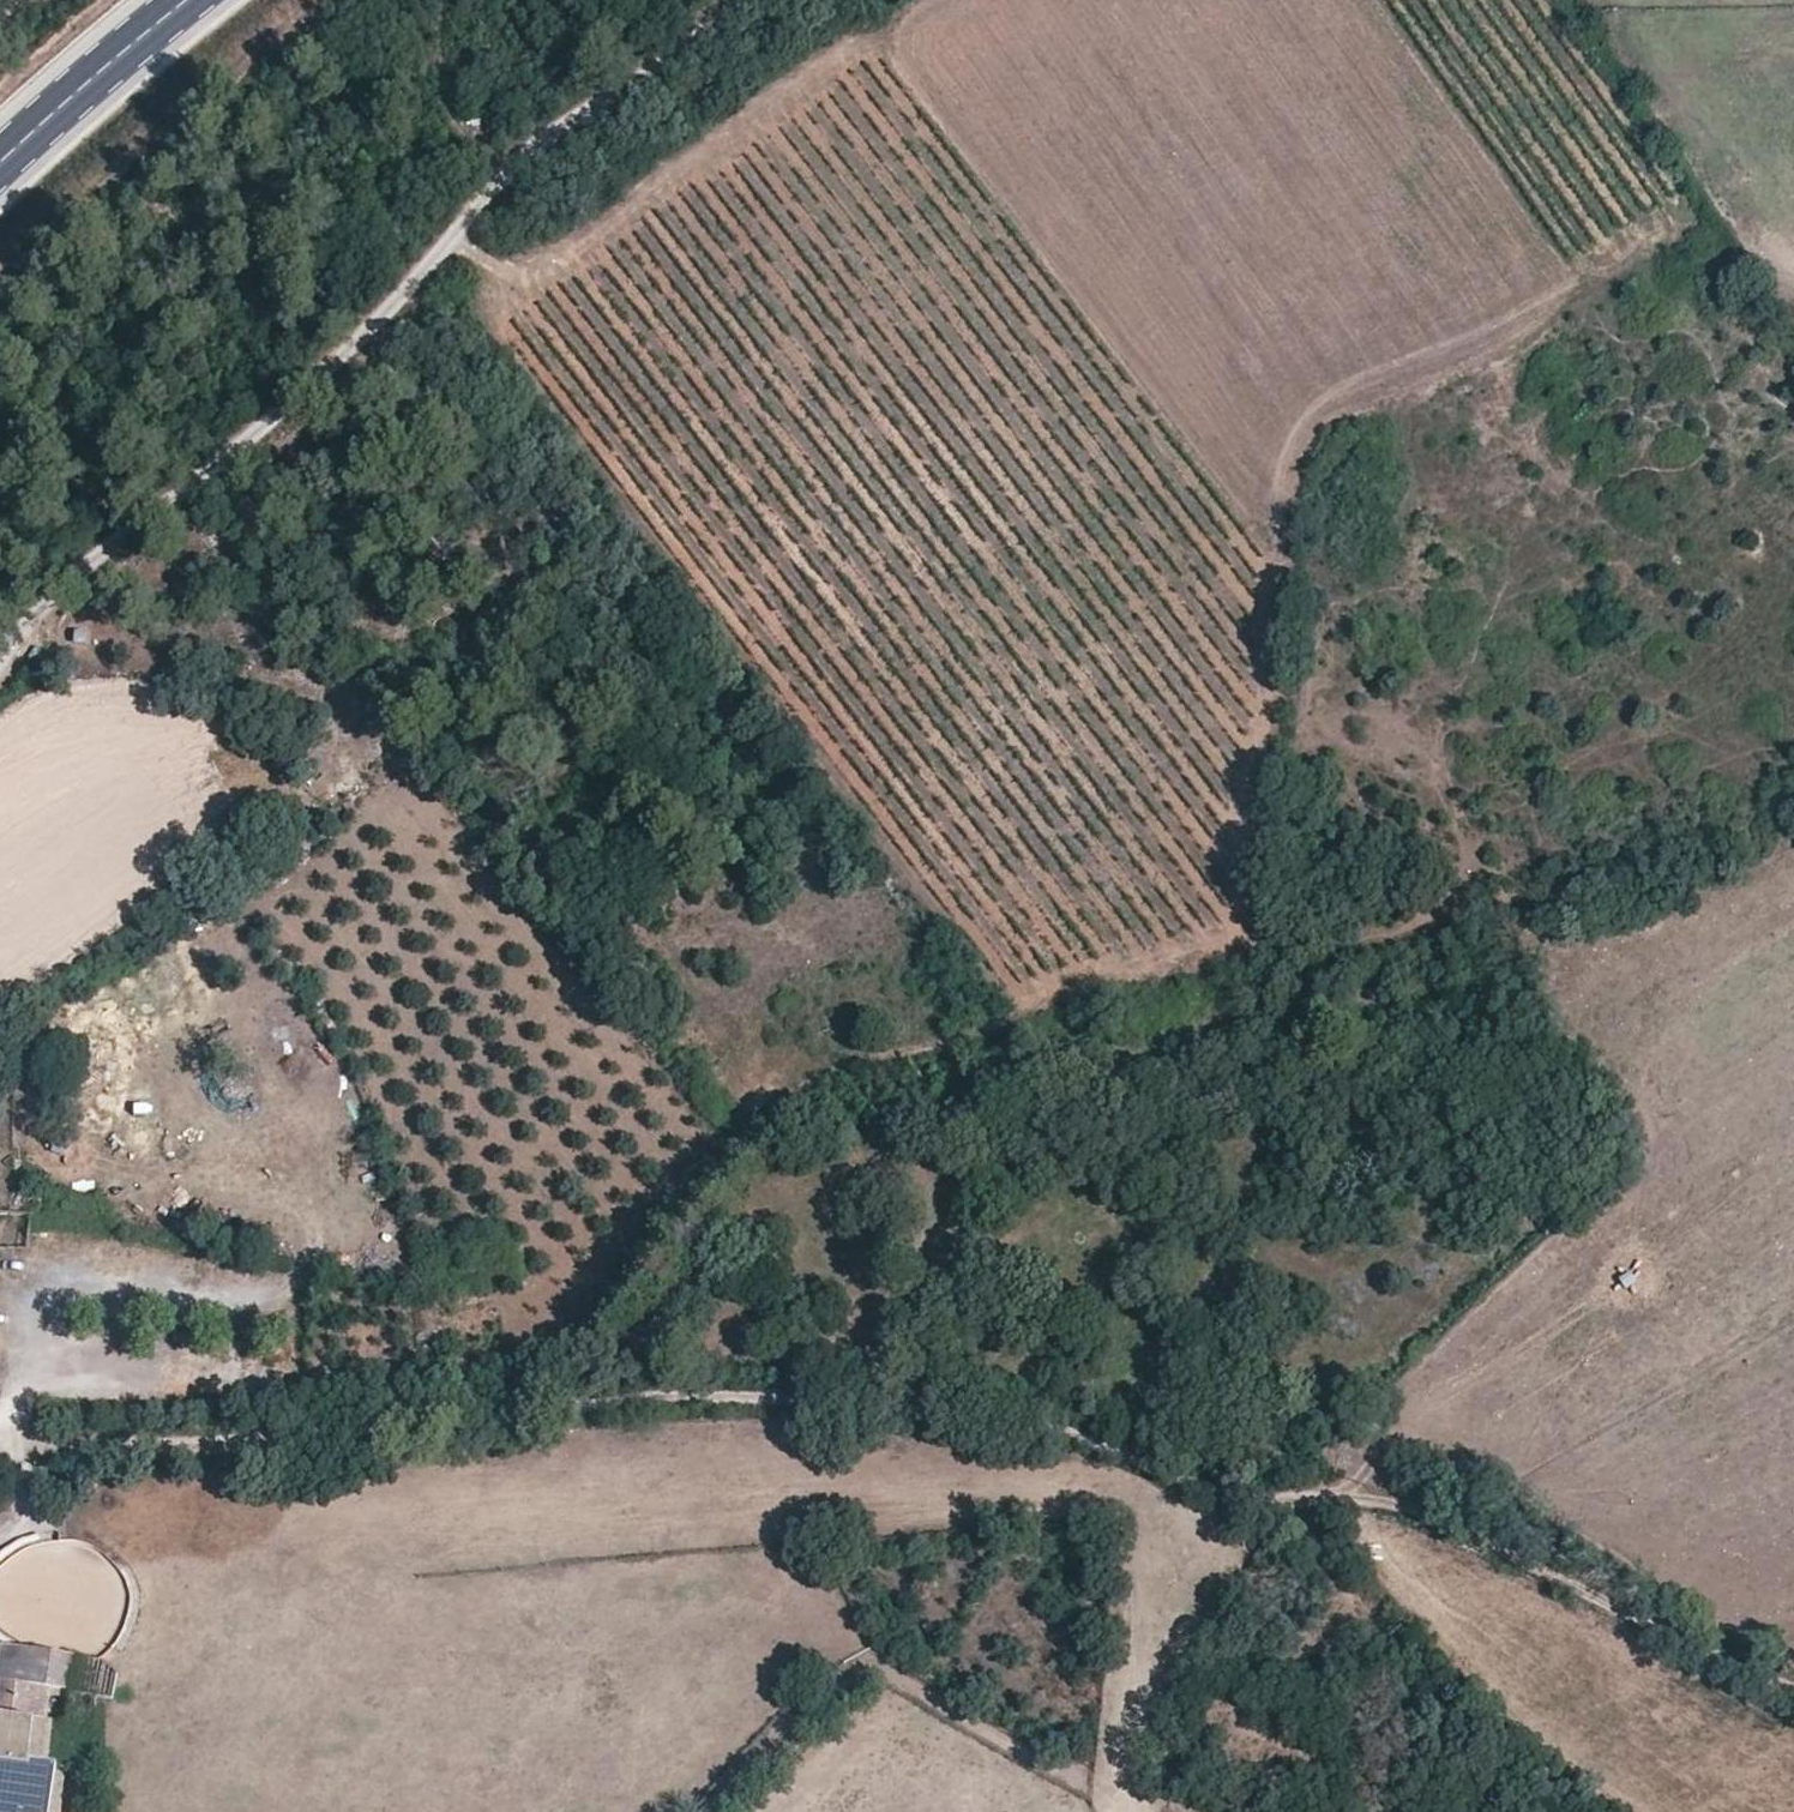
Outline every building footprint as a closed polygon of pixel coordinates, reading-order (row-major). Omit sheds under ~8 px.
[(35,1721),(46,1722),(51,1689),(71,1692),(77,1657),(0,1644),(0,1792),(24,1796),(29,1760),(35,1721)] [(50,1763),(53,1724),(46,1722),(35,1721),(29,1760),(50,1763)] [(57,1764),(50,1763),(29,1760),(24,1796),(22,1811),(49,1811),(57,1764)] [(65,1765),(57,1764),(49,1811),(60,1811),(65,1765)] [(24,1796),(0,1792),(0,1811),(22,1811),(24,1796)]
